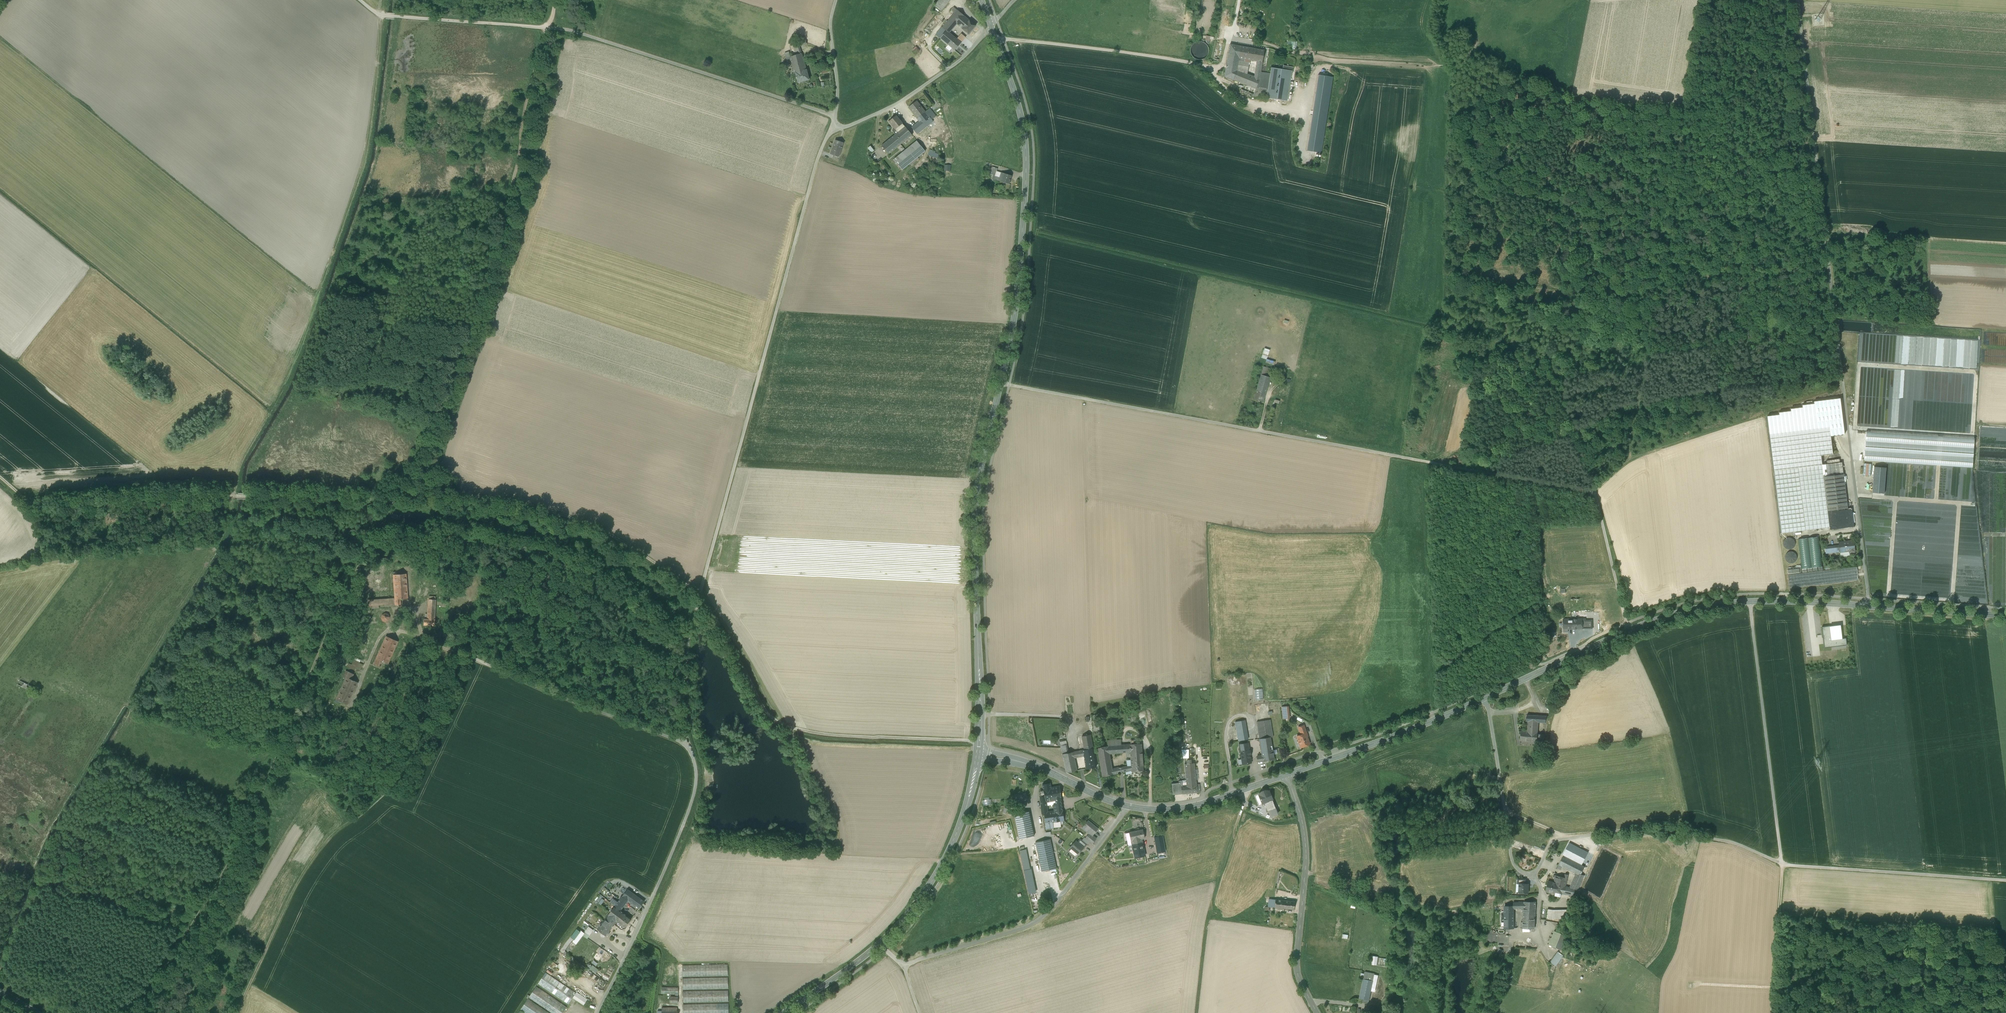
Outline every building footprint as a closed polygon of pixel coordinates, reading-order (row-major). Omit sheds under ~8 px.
[(935,5),(942,11),(951,0),(939,0),(935,5)] [(954,13),(942,28),(946,31),(947,31),(949,33),(957,24),(963,30),(966,27),(965,25),(967,23),(962,18),(964,16),(957,10),(954,13)] [(976,26),(964,16),(962,18),(967,23),(965,25),(966,27),(963,30),(968,34),(976,26)] [(946,31),(942,28),(936,35),(940,38),(946,31)] [(949,33),(947,31),(946,31),(940,38),(948,45),(952,48),(955,50),(961,43),(957,39),(949,33)] [(966,37),(961,34),(957,39),(961,43),(966,37)] [(805,39),(793,43),(796,55),(801,54),(799,46),(807,44),(805,39)] [(1297,42),(1289,41),(1288,44),(1291,45),(1291,49),(1296,49),(1297,42)] [(1194,58),(1197,60),(1201,60),(1204,59),(1207,56),(1208,53),(1208,50),(1207,46),(1205,44),(1202,42),(1198,42),(1195,43),(1192,45),(1190,49),(1190,52),(1191,55),(1194,58)] [(1251,48),(1230,44),(1226,64),(1238,66),(1239,58),(1248,60),(1249,56),(1251,56),(1252,52),(1250,52),(1251,48)] [(1264,50),(1251,48),(1250,52),(1252,52),(1251,56),(1249,56),(1248,60),(1249,60),(1257,61),(1262,62),(1264,50)] [(790,57),(786,58),(788,67),(792,66),(792,65),(804,62),(801,54),(796,55),(790,57)] [(1248,60),(1239,58),(1238,66),(1237,70),(1246,74),(1247,74),(1249,60),(1248,60)] [(804,62),(792,65),(792,66),(794,73),(806,70),(804,62)] [(1238,66),(1226,64),(1224,76),(1233,80),(1237,70),(1238,66)] [(1283,70),(1271,68),(1270,74),(1267,98),(1287,101),(1291,71),(1283,70)] [(806,70),(796,73),(798,83),(809,80),(807,70),(806,70)] [(1246,74),(1237,70),(1233,80),(1256,89),(1259,79),(1254,77),(1247,74),(1246,74)] [(1261,72),(1259,79),(1256,89),(1254,95),(1253,95),(1253,96),(1267,98),(1270,74),(1261,72)] [(959,90),(951,79),(951,75),(950,75),(951,79),(949,80),(947,80),(942,84),(942,85),(950,96),(951,96),(956,93),(957,91),(959,90),(962,91),(959,90)] [(1332,77),(1318,75),(1306,151),(1321,153),(1332,77)] [(1242,90),(1253,95),(1254,95),(1256,89),(1233,80),(1224,76),(1223,83),(1235,87),(1240,90),(1242,90)] [(921,107),(916,101),(908,108),(913,113),(921,107)] [(925,112),(921,107),(913,113),(919,121),(924,128),(932,121),(925,112)] [(936,117),(929,108),(925,112),(932,121),(936,117)] [(895,130),(898,133),(905,127),(896,116),(889,122),(895,130)] [(919,121),(912,128),(917,134),(924,128),(919,121)] [(895,135),(881,146),(888,154),(912,135),(905,127),(898,133),(895,135)] [(843,143),(835,140),(832,149),(840,152),(843,143)] [(924,151),(916,141),(892,160),(901,170),(924,151)] [(840,152),(832,149),(830,154),(838,157),(840,152)] [(998,169),(992,167),(990,174),(994,175),(993,178),(993,180),(999,181),(1001,173),(997,172),(998,169)] [(1012,176),(1001,173),(999,181),(1009,185),(1012,176)] [(1269,350),(1265,349),(1261,358),(1266,359),(1269,350)] [(1272,369),(1263,366),(1261,375),(1270,377),(1272,369)] [(1270,377),(1261,375),(1259,382),(1268,385),(1270,377)] [(1267,389),(1257,386),(1254,399),(1263,402),(1267,389)] [(1840,398),(1814,402),(1814,404),(1802,405),(1803,407),(1793,409),(1791,409),(1791,411),(1779,413),(1779,415),(1767,416),(1774,470),(1822,465),(1821,456),(1833,454),(1831,436),(1845,435),(1840,398)] [(1863,427),(1862,460),(1920,462),(1920,463),(1945,464),(1944,465),(1970,466),(1972,464),(1970,463),(1972,463),(1973,457),(1972,458),(1972,436),(1968,432),(1919,431),(1917,433),(1918,433),(1915,436),(1917,438),(1913,438),(1915,435),(1906,435),(1906,429),(1901,429),(1901,428),(1863,427)] [(1842,462),(1822,465),(1823,476),(1843,473),(1842,462)] [(1822,465),(1774,470),(1782,533),(1830,527),(1829,520),(1823,476),(1822,465)] [(1872,493),(1884,494),(1886,468),(1874,467),(1872,493)] [(1843,473),(1823,476),(1828,511),(1848,508),(1843,473)] [(1819,537),(1798,539),(1802,569),(1822,567),(1819,537)] [(1783,543),(1783,545),(1784,547),(1786,548),(1788,549),(1790,549),(1792,548),(1794,547),(1795,544),(1795,542),(1794,540),(1792,539),(1790,538),(1788,538),(1786,539),(1784,540),(1783,543)] [(1854,541),(1838,542),(1839,545),(1839,552),(1840,551),(1849,551),(1849,553),(1855,552),(1854,541)] [(1785,557),(1785,559),(1786,561),(1788,563),(1790,563),(1792,563),(1794,562),(1796,561),(1797,559),(1797,556),(1796,554),(1794,553),(1792,552),(1790,552),(1788,553),(1786,554),(1785,557)] [(1856,567),(1787,575),(1789,588),(1858,580),(1856,567)] [(405,573),(392,574),(394,597),(394,604),(400,604),(399,598),(407,597),(405,573)] [(394,597),(368,599),(368,605),(394,604),(394,597)] [(434,599),(428,599),(426,619),(423,619),(423,624),(434,625),(434,620),(433,619),(434,599)] [(1585,619),(1563,619),(1564,632),(1568,632),(1568,629),(1578,629),(1579,630),(1580,630),(1581,629),(1583,629),(1583,624),(1585,623),(1585,620),(1585,619)] [(1842,639),(1841,626),(1830,627),(1830,626),(1822,627),(1824,648),(1847,646),(1846,638),(1842,639)] [(397,641),(385,635),(373,663),(378,665),(380,660),(387,663),(397,641)] [(353,673),(348,671),(335,699),(347,704),(357,682),(351,679),(353,673)] [(35,687),(19,680),(17,684),(33,691),(35,687)] [(1255,690),(1255,700),(1263,699),(1262,690),(1255,690)] [(1288,706),(1281,707),(1283,723),(1290,722),(1288,706)] [(1097,720),(1093,721),(1093,714),(1092,714),(1093,735),(1100,735),(1099,714),(1097,714),(1097,720)] [(1538,716),(1527,715),(1526,720),(1526,725),(1528,725),(1538,726),(1538,722),(1538,716)] [(1270,719),(1256,722),(1259,739),(1270,737),(1273,737),(1270,719)] [(1245,720),(1234,722),(1237,740),(1248,739),(1245,720)] [(1304,725),(1298,727),(1301,735),(1305,733),(1306,733),(1304,725)] [(1538,726),(1528,725),(1527,732),(1527,733),(1530,733),(1530,735),(1537,736),(1538,726)] [(1537,736),(1530,735),(1530,733),(1527,733),(1527,732),(1521,731),(1521,741),(1537,742),(1537,736)] [(1301,735),(1297,736),(1301,747),(1309,744),(1306,733),(1305,733),(1301,735)] [(1084,749),(1079,750),(1080,756),(1084,755),(1084,758),(1094,757),(1090,735),(1082,736),(1084,749)] [(1261,747),(1272,745),(1270,737),(1259,739),(1261,747)] [(1141,743),(1125,745),(1126,752),(1130,752),(1130,758),(1135,757),(1135,762),(1142,761),(1141,743)] [(1067,744),(1060,745),(1062,754),(1068,752),(1067,744)] [(1121,745),(1108,746),(1109,753),(1122,752),(1121,745)] [(1107,746),(1097,747),(1102,776),(1113,774),(1112,769),(1109,753),(1108,746),(1107,746)] [(1249,749),(1240,750),(1242,759),(1242,764),(1251,763),(1249,749)] [(1272,749),(1261,751),(1262,756),(1263,761),(1274,759),(1273,755),(1273,751),(1272,749)] [(1068,752),(1062,754),(1066,772),(1077,770),(1074,757),(1073,752),(1068,752)] [(1094,757),(1084,758),(1086,769),(1096,767),(1094,757)] [(1142,761),(1135,762),(1135,757),(1130,758),(1131,765),(1131,770),(1131,771),(1143,771),(1142,761)] [(1190,763),(1187,764),(1185,764),(1186,780),(1186,781),(1188,780),(1195,780),(1194,770),(1194,763),(1190,763)] [(1182,785),(1182,781),(1179,781),(1179,783),(1171,783),(1172,795),(1182,794),(1200,792),(1199,784),(1196,784),(1195,780),(1188,780),(1188,785),(1182,785)] [(1056,804),(1061,803),(1060,786),(1051,787),(1050,783),(1042,785),(1045,796),(1040,797),(1040,801),(1046,801),(1046,802),(1055,800),(1056,804)] [(1269,791),(1259,795),(1262,803),(1264,803),(1272,800),(1269,791)] [(1026,793),(1012,798),(1016,809),(1021,807),(1019,802),(1028,799),(1026,793)] [(1272,800),(1264,803),(1268,812),(1270,811),(1272,816),(1278,813),(1272,800)] [(1061,803),(1056,804),(1053,804),(1054,811),(1047,812),(1047,813),(1041,813),(1042,814),(1044,813),(1046,829),(1053,828),(1053,827),(1052,822),(1060,821),(1063,820),(1062,810),(1061,803)] [(1029,811),(1014,814),(1019,839),(1034,836),(1029,811)] [(1088,820),(1081,828),(1082,828),(1089,834),(1092,836),(1098,829),(1088,820)] [(1143,830),(1129,833),(1126,834),(1126,836),(1128,845),(1132,844),(1131,841),(1141,839),(1145,838),(1143,830)] [(1092,836),(1089,834),(1085,838),(1090,841),(1092,844),(1096,839),(1092,836)] [(1162,836),(1154,838),(1157,853),(1165,851),(1162,836)] [(1050,839),(1035,842),(1042,871),(1056,868),(1050,839)] [(1081,840),(1078,843),(1083,847),(1084,848),(1087,844),(1082,840),(1081,840)] [(1077,842),(1076,841),(1070,847),(1071,848),(1077,853),(1078,854),(1083,847),(1078,843),(1077,842)] [(1142,842),(1132,844),(1134,851),(1135,857),(1145,855),(1142,842)] [(1587,853),(1569,844),(1564,855),(1565,855),(1564,856),(1567,858),(1568,857),(1582,864),(1587,853)] [(1026,849),(1020,851),(1024,870),(1030,869),(1026,849)] [(1564,856),(1563,856),(1559,864),(1562,866),(1576,874),(1581,875),(1582,874),(1585,868),(1567,858),(1564,856)] [(1030,869),(1024,870),(1029,894),(1036,892),(1031,869),(1030,869)] [(1565,878),(1556,875),(1554,881),(1555,881),(1555,883),(1558,884),(1557,885),(1565,887),(1569,875),(1566,874),(1565,878)] [(1581,875),(1576,874),(1570,888),(1575,889),(1578,890),(1585,875),(1582,874),(1581,875)] [(1555,883),(1548,881),(1546,891),(1555,894),(1556,892),(1564,894),(1565,887),(1557,885),(1558,884),(1555,883)] [(1526,884),(1519,884),(1519,892),(1528,893),(1528,884),(1526,884)] [(1570,888),(1565,887),(1564,894),(1571,896),(1574,896),(1575,889),(1570,888)] [(645,901),(628,889),(623,896),(629,900),(640,908),(645,901)] [(605,899),(602,897),(604,896),(600,893),(595,899),(601,904),(605,899)] [(1275,900),(1266,899),(1266,903),(1269,903),(1269,907),(1274,907),(1275,900)] [(1285,901),(1275,900),(1274,907),(1284,909),(1285,901)] [(615,905),(606,917),(615,924),(617,921),(624,912),(621,910),(624,906),(618,901),(615,905)] [(1295,902),(1285,901),(1284,909),(1294,910),(1295,902)] [(1536,902),(1524,901),(1524,903),(1524,910),(1523,919),(1535,920),(1536,902)] [(1510,906),(1505,906),(1505,928),(1513,928),(1513,924),(1513,909),(1513,906),(1510,906)] [(1567,910),(1554,910),(1552,919),(1566,919),(1566,917),(1571,918),(1573,911),(1567,910)] [(632,918),(624,912),(617,921),(625,927),(632,918)] [(615,924),(606,917),(597,928),(606,935),(615,924)] [(1535,920),(1523,919),(1523,927),(1522,927),(1522,928),(1535,928),(1534,928),(1535,920)] [(589,926),(584,932),(585,933),(583,935),(587,938),(594,929),(589,926)] [(581,930),(573,941),(577,944),(583,935),(585,933),(584,932),(581,930)] [(1561,934),(1556,948),(1561,950),(1566,937),(1561,934)] [(1563,956),(1558,952),(1551,962),(1556,966),(1563,956)] [(728,963),(683,964),(683,976),(728,975),(728,963)] [(577,993),(546,972),(538,984),(569,1004),(574,997),(577,993)] [(1374,974),(1365,972),(1363,979),(1373,981),(1374,974)] [(728,977),(683,978),(683,989),(728,988),(728,977)] [(1373,981),(1363,979),(1359,998),(1363,999),(1369,1000),(1373,981)] [(537,986),(529,997),(552,1012),(563,1012),(568,1006),(537,986)] [(728,989),(683,990),(684,1002),(729,1001),(728,989)] [(588,999),(577,992),(577,993),(574,997),(584,1005),(588,999)] [(528,998),(521,1009),(527,1012),(550,1012),(528,998)] [(684,1004),(684,1012),(729,1012),(729,1003),(684,1004)]
